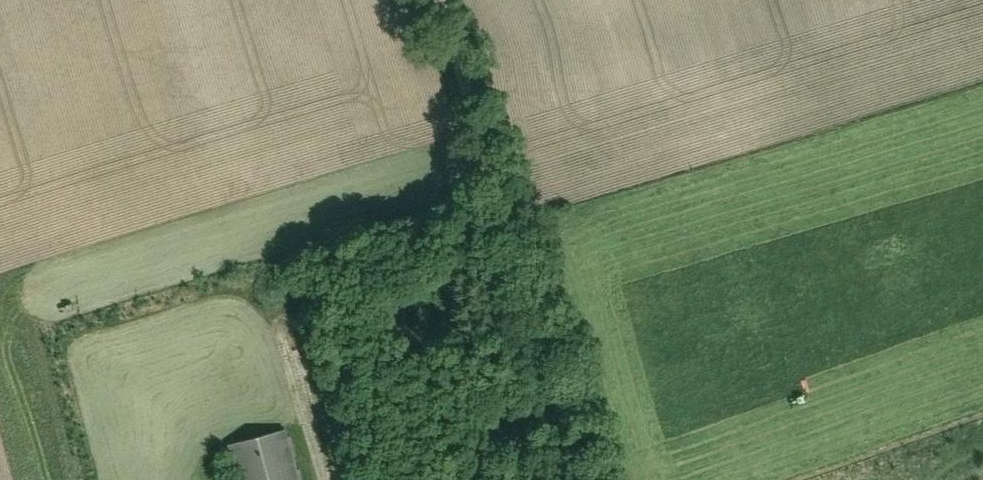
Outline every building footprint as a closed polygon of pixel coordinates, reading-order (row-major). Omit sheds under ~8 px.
[(287,428),(231,443),(240,479),(301,479),(287,428)]
